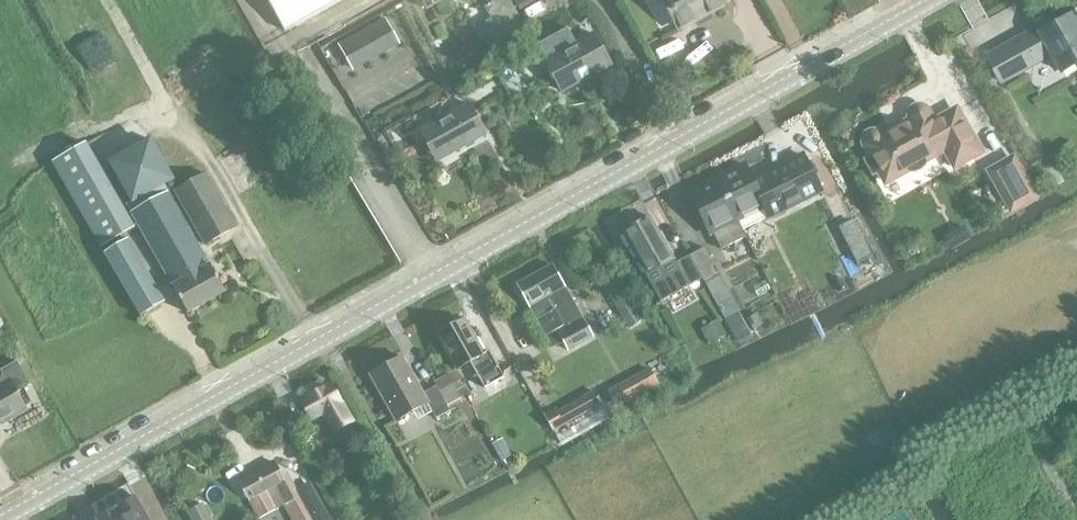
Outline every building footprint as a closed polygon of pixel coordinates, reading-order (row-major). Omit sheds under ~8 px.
[(285,30),(337,0),(268,0),(285,30)] [(491,18),(503,40),(525,27),(510,0),(495,0),(484,6),(491,18)] [(678,28),(695,19),(708,12),(725,3),(723,0),(663,0),(678,28)] [(1072,21),(1069,17),(1041,32),(1039,28),(988,56),(989,57),(988,58),(1000,80),(1001,79),(1002,80),(1051,53),(1062,72),(1076,63),(1076,18),(1072,21)] [(385,18),(339,44),(352,67),(383,50),(377,39),(392,31),(385,18)] [(592,32),(543,59),(561,92),(610,65),(592,32)] [(465,99),(417,127),(436,161),(484,133),(465,99)] [(887,181),(905,171),(910,172),(915,171),(919,170),(923,167),(926,163),(928,158),(945,148),(955,166),(980,152),(956,109),(933,122),(925,109),(922,107),(917,106),(912,109),(910,113),(910,117),(911,119),(903,124),(904,126),(890,133),(889,132),(880,136),(879,134),(875,132),(871,132),(867,134),(864,138),(864,143),(871,156),(864,159),(873,175),(880,171),(885,181),(887,180),(887,181)] [(99,246),(133,226),(86,143),(51,162),(99,246)] [(754,182),(745,165),(717,179),(743,230),(821,190),(803,155),(775,169),(776,171),(754,182)] [(1013,158),(990,171),(1012,209),(1035,197),(1013,158)] [(206,173),(175,191),(205,244),(236,227),(206,173)] [(746,237),(743,230),(717,179),(690,192),(710,233),(712,231),(721,249),(746,237)] [(209,265),(168,193),(132,213),(173,286),(172,286),(188,313),(225,291),(210,265),(209,265)] [(645,197),(629,206),(637,221),(654,213),(645,197)] [(650,216),(622,232),(646,275),(674,258),(650,216)] [(875,266),(852,220),(839,226),(862,273),(875,266)] [(128,239),(105,252),(141,315),(164,301),(128,239)] [(689,255),(702,279),(738,342),(750,334),(737,312),(739,310),(704,247),(689,255)] [(702,279),(689,255),(675,263),(688,286),(702,279)] [(551,264),(534,274),(575,346),(592,336),(551,264)] [(575,346),(534,274),(517,283),(553,347),(564,341),(568,350),(575,346)] [(617,275),(603,283),(630,328),(644,319),(617,275)] [(757,312),(746,319),(752,330),(763,324),(757,312)] [(438,335),(457,369),(470,362),(484,388),(504,377),(489,351),(483,354),(465,320),(438,335)] [(703,332),(709,343),(725,335),(718,323),(703,332)] [(422,393),(402,357),(370,374),(396,420),(427,403),(436,418),(450,411),(449,409),(445,402),(436,385),(422,393)] [(4,421),(4,422),(26,411),(16,392),(29,384),(17,362),(0,371),(2,375),(0,376),(0,423),(4,421)] [(619,412),(659,389),(648,368),(607,390),(619,412)] [(460,379),(452,383),(460,398),(469,394),(460,379)] [(300,400),(313,421),(320,416),(331,434),(353,421),(329,383),(300,400)] [(452,383),(439,390),(445,402),(449,409),(462,402),(460,398),(452,383)] [(553,432),(601,404),(593,390),(555,411),(553,408),(542,414),(553,432)] [(503,443),(494,447),(501,462),(511,457),(503,443)] [(189,458),(183,471),(193,476),(199,462),(189,458)] [(255,508),(269,500),(279,496),(282,494),(286,501),(284,507),(293,519),(327,519),(307,484),(294,491),(286,479),(282,481),(272,464),(240,483),(255,508)] [(135,496),(116,507),(123,519),(149,519),(135,496)] [(386,507),(393,519),(399,519),(411,514),(402,498),(386,507)] [(202,504),(188,512),(193,519),(211,519),(202,504)] [(116,507),(96,519),(97,519),(123,519),(116,507)]
